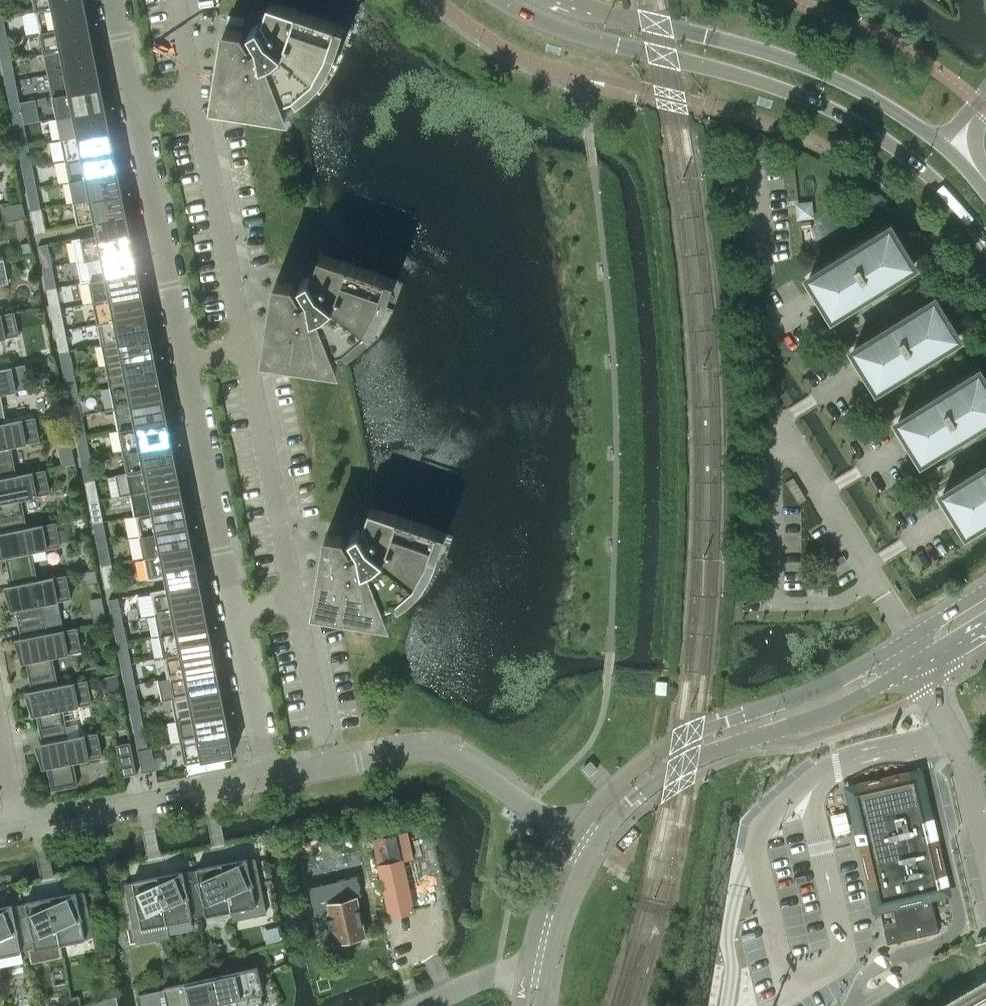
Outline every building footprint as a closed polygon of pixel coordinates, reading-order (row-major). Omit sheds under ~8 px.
[(36,10),(81,1),(81,2),(83,2),(83,1),(85,0),(34,0),(36,10)] [(81,1),(36,10),(40,31),(85,22),(86,24),(88,23),(87,22),(89,22),(85,0),(83,1),(83,2),(81,2),(81,1)] [(336,52),(329,50),(338,23),(271,0),(270,0),(264,16),(267,21),(261,24),(260,22),(251,28),(252,30),(246,33),(243,29),(226,26),(216,93),(243,97),(242,105),(273,110),(270,101),(296,92),(315,75),(321,80),(326,73),(333,60),(336,52)] [(85,22),(40,31),(44,53),(90,44),(90,45),(92,44),(91,43),(94,43),(89,22),(87,22),(88,23),(86,24),(85,22)] [(0,44),(0,52),(2,61),(12,59),(8,43),(0,44)] [(90,44),(44,53),(48,74),(94,65),(94,66),(96,66),(96,64),(98,64),(94,43),(91,43),(92,44),(90,45),(90,44)] [(12,59),(2,61),(5,77),(15,75),(12,59)] [(94,65),(48,74),(53,95),(98,86),(98,88),(100,87),(100,86),(102,85),(98,64),(96,64),(96,66),(94,66),(94,65)] [(17,85),(7,87),(10,104),(20,102),(17,85)] [(98,86),(53,95),(57,116),(102,107),(103,109),(105,109),(104,107),(106,107),(102,85),(100,86),(100,87),(98,88),(98,86)] [(20,102),(10,104),(14,120),(23,118),(20,102)] [(102,107),(57,116),(61,138),(107,129),(107,130),(109,130),(108,129),(111,128),(106,107),(104,107),(105,109),(103,109),(102,107)] [(25,128),(16,130),(19,146),(29,144),(25,128)] [(107,129),(61,138),(65,159),(111,150),(111,151),(113,151),(112,150),(115,149),(111,128),(108,129),(109,130),(107,130),(107,129)] [(29,144),(19,146),(22,163),(32,161),(29,144)] [(111,150),(65,159),(70,180),(115,171),(115,173),(117,172),(117,171),(119,171),(115,149),(112,150),(113,151),(111,151),(111,150)] [(34,170),(24,172),(27,189),(37,187),(34,170)] [(115,171),(70,180),(74,202),(119,193),(119,194),(121,193),(121,192),(123,192),(119,171),(117,171),(117,172),(115,173),(115,171)] [(37,187),(27,189),(30,205),(40,203),(37,187)] [(128,215),(123,192),(121,192),(121,193),(119,194),(119,193),(74,202),(78,225),(95,221),(128,215)] [(22,201),(12,203),(14,212),(24,210),(22,201)] [(810,203),(799,205),(800,216),(811,214),(810,203)] [(42,213),(32,215),(36,233),(46,231),(42,213)] [(135,249),(128,215),(95,221),(98,233),(72,238),(73,240),(73,239),(77,261),(135,249)] [(810,276),(833,315),(914,265),(891,226),(810,276)] [(31,241),(22,243),(24,255),(34,253),(31,241)] [(48,243),(38,245),(43,267),(53,265),(48,243)] [(135,249),(77,261),(81,281),(81,282),(89,280),(139,270),(135,249)] [(383,313),(386,305),(379,303),(388,276),(320,253),(315,270),(317,274),(311,277),(310,276),(301,281),(302,283),(296,286),(294,282),(276,280),(266,346),(294,350),(293,359),(324,363),(321,355),(346,345),(365,328),(371,333),(376,326),(383,313)] [(9,282),(4,258),(0,259),(0,284),(9,282)] [(54,270),(44,272),(47,289),(57,287),(54,270)] [(139,270),(89,280),(94,301),(143,292),(139,270)] [(57,287),(47,289),(50,305),(60,303),(57,287)] [(143,292),(94,301),(98,323),(147,313),(143,292)] [(959,336),(935,298),(854,348),(878,387),(959,336)] [(0,314),(0,338),(19,334),(15,311),(0,314)] [(62,313),(52,315),(55,331),(65,329),(62,313)] [(147,313),(98,323),(102,344),(151,334),(147,313)] [(65,329),(55,331),(59,347),(68,345),(65,329)] [(151,334),(102,344),(106,365),(155,355),(151,334)] [(70,355),(61,357),(64,373),(74,371),(70,355)] [(155,355),(106,365),(110,386),(160,376),(155,355)] [(6,422),(1,393),(30,387),(25,364),(0,369),(0,423),(6,422)] [(922,459),(985,419),(985,380),(980,370),(899,420),(922,459)] [(74,371),(64,373),(67,390),(77,388),(74,371)] [(160,376),(110,386),(115,408),(164,398),(160,376)] [(79,398),(69,400),(72,416),(82,414),(79,398)] [(164,398),(115,408),(119,429),(168,420),(164,398)] [(82,414),(72,416),(75,432),(85,431),(82,414)] [(6,422),(0,423),(0,478),(17,474),(11,445),(40,440),(35,416),(6,422)] [(168,420),(119,429),(123,451),(172,441),(168,420)] [(87,441),(77,443),(81,459),(91,457),(87,441)] [(172,441),(123,451),(127,472),(177,462),(172,441)] [(74,455),(60,457),(62,466),(75,463),(74,455)] [(91,457),(81,459),(84,475),(94,473),(91,457)] [(177,462),(127,472),(132,493),(181,483),(177,462)] [(943,492),(967,531),(985,519),(985,466),(943,492)] [(0,478),(0,527),(1,532),(27,527),(21,498),(51,492),(46,469),(17,474),(0,478)] [(96,483),(86,485),(89,501),(99,499),(96,483)] [(181,483),(132,493),(136,514),(185,504),(181,483)] [(99,499),(89,501),(92,517),(102,515),(99,499)] [(185,504),(136,514),(140,535),(189,525),(185,504)] [(433,566),(437,558),(429,556),(438,529),(370,506),(365,523),(367,527),(362,530),(360,529),(351,534),(352,536),(347,540),(344,536),(327,533),(316,599),(344,604),(343,612),(374,617),(371,608),(396,598),(415,581),(421,586),(427,579),(433,566)] [(76,524),(87,522),(86,516),(75,518),(76,524)] [(1,532),(0,533),(0,551),(2,557),(6,556),(11,585),(38,580),(32,551),(61,545),(56,521),(27,527),(1,532)] [(104,525),(94,527),(97,544),(107,542),(104,525)] [(189,525),(140,535),(144,556),(193,547),(189,525)] [(107,542),(97,544),(101,560),(111,558),(107,542)] [(200,581),(193,547),(144,556),(149,579),(165,575),(168,587),(200,581)] [(111,563),(102,565),(106,587),(116,585),(111,563)] [(38,580),(11,585),(5,586),(12,609),(16,608),(22,638),(48,632),(42,603),(71,597),(67,574),(38,580)] [(205,604),(200,581),(168,587),(151,591),(155,614),(201,605),(201,603),(203,603),(203,605),(205,604)] [(122,615),(118,597),(108,599),(112,617),(122,615)] [(201,605),(155,614),(160,635),(205,626),(205,625),(207,625),(207,626),(209,625),(205,604),(203,605),(203,603),(201,603),(201,605)] [(124,625),(114,627),(117,643),(127,641),(124,625)] [(205,626),(160,635),(164,656),(209,647),(209,646),(211,646),(211,647),(213,646),(209,625),(207,626),(207,625),(205,625),(205,626)] [(77,627),(48,632),(22,638),(15,639),(23,662),(27,661),(32,690),(58,685),(53,656),(82,650),(77,627)] [(127,641),(117,643),(120,660),(130,658),(127,641)] [(209,647),(164,656),(168,677),(213,668),(213,667),(215,667),(215,668),(217,668),(213,646),(211,647),(211,646),(209,646),(209,647)] [(213,668),(168,677),(172,699),(218,690),(217,688),(219,688),(219,689),(221,689),(217,668),(215,668),(215,667),(213,667),(213,668)] [(132,668),(122,670),(126,686),(135,684),(132,668)] [(87,679),(58,685),(32,690),(26,691),(33,714),(37,714),(43,743),(69,737),(63,708),(92,703),(87,679)] [(668,681),(665,681),(665,682),(658,681),(657,693),(667,693),(668,681)] [(135,684),(126,686),(129,702),(139,700),(135,684)] [(218,690),(172,699),(176,720),(222,711),(222,709),(224,709),(224,710),(226,710),(221,689),(219,689),(219,688),(217,688),(218,690)] [(222,711),(176,720),(181,741),(226,732),(226,731),(228,730),(228,732),(230,731),(226,710),(224,710),(224,709),(222,709),(222,711)] [(141,710),(131,712),(134,728),(144,726),(141,710)] [(144,726),(134,728),(137,744),(147,742),(144,726)] [(226,732),(181,741),(185,763),(234,754),(230,731),(228,732),(228,730),(226,731),(226,732)] [(69,737),(43,743),(36,744),(43,767),(47,766),(52,790),(78,784),(73,761),(103,755),(98,732),(69,737)] [(130,741),(117,744),(123,776),(137,773),(130,741)] [(152,747),(138,749),(143,772),(156,769),(152,747)] [(598,768),(591,761),(584,767),(590,775),(598,768)] [(927,820),(923,801),(928,800),(925,788),(920,789),(912,790),(911,786),(891,790),(883,792),(862,797),(863,802),(856,804),(850,806),(853,817),(858,816),(862,832),(857,834),(859,843),(864,842),(888,943),(939,931),(930,893),(943,890),(942,884),(946,884),(944,875),(940,876),(931,838),(935,838),(931,819),(927,820)] [(391,814),(367,820),(369,829),(393,823),(391,814)] [(390,916),(414,911),(403,859),(413,857),(407,833),(373,840),(378,864),(390,916)] [(255,857),(243,861),(236,863),(235,860),(222,863),(232,910),(264,903),(255,857)] [(210,868),(202,869),(190,870),(199,916),(232,910),(222,863),(209,865),(210,868)] [(190,870),(179,873),(171,875),(171,873),(158,875),(167,922),(199,916),(190,870)] [(134,929),(167,922),(158,875),(145,878),(145,880),(125,883),(134,929)] [(353,937),(365,935),(357,896),(356,896),(354,887),(328,893),(330,901),(329,902),(337,941),(340,940),(343,942),(351,941),(353,937)] [(84,891),(72,894),(65,896),(64,894),(51,896),(61,943),(93,937),(84,891)] [(39,901),(31,902),(19,903),(28,950),(61,943),(51,896),(38,899),(39,901)] [(8,907),(0,909),(0,907),(0,955),(28,950),(19,903),(8,907)] [(211,976),(217,1002),(230,999),(230,998),(237,997),(237,1005),(260,1005),(264,1004),(257,993),(264,992),(258,966),(211,976)] [(140,993),(142,1005),(197,1005),(203,1004),(203,1005),(217,1002),(211,976),(164,986),(165,988),(140,993)] [(73,1005),(76,1005),(81,1004),(79,994),(71,996),(73,1005)]
